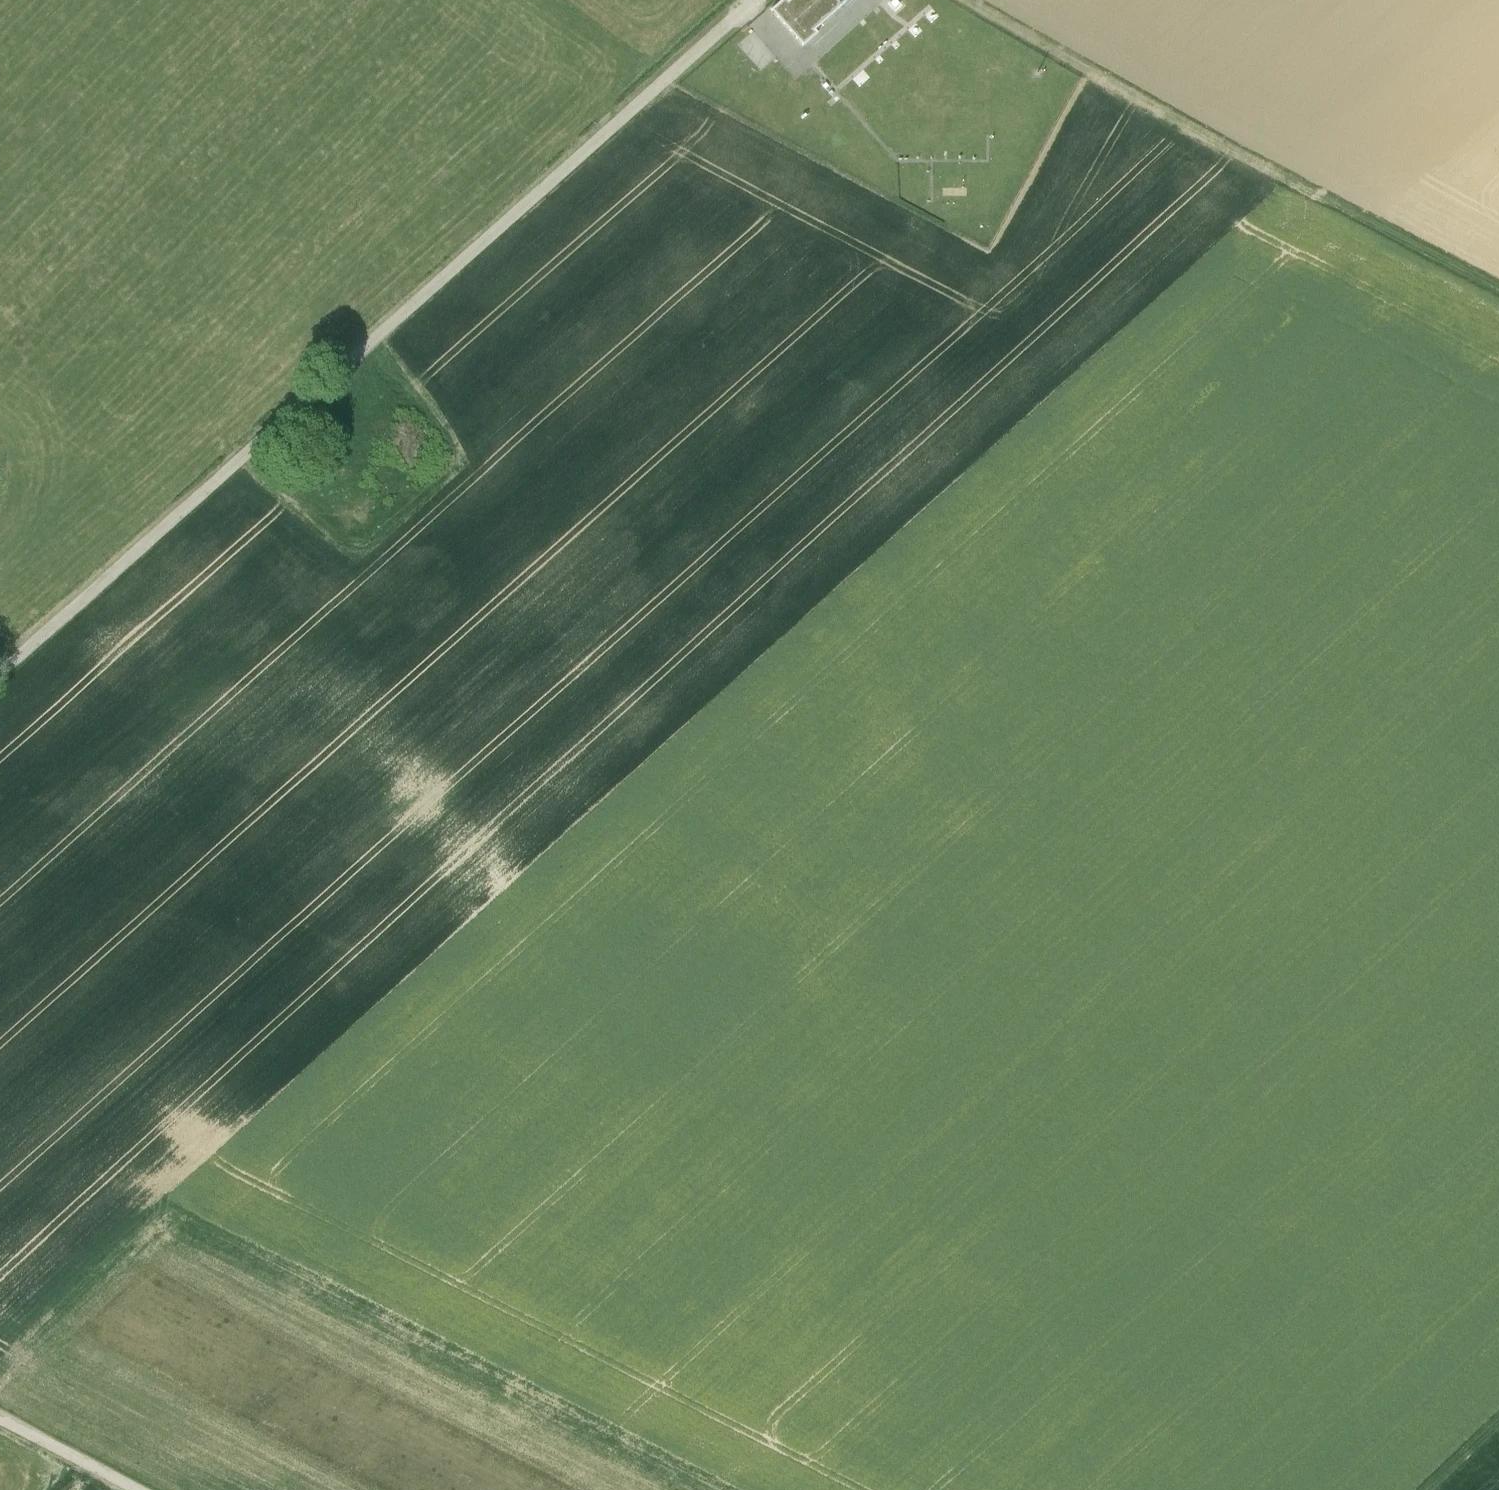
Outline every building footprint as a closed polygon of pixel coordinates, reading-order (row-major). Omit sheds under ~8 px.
[(771,10),(803,46),(818,33),(815,30),(848,0),(782,0),(771,10)]
